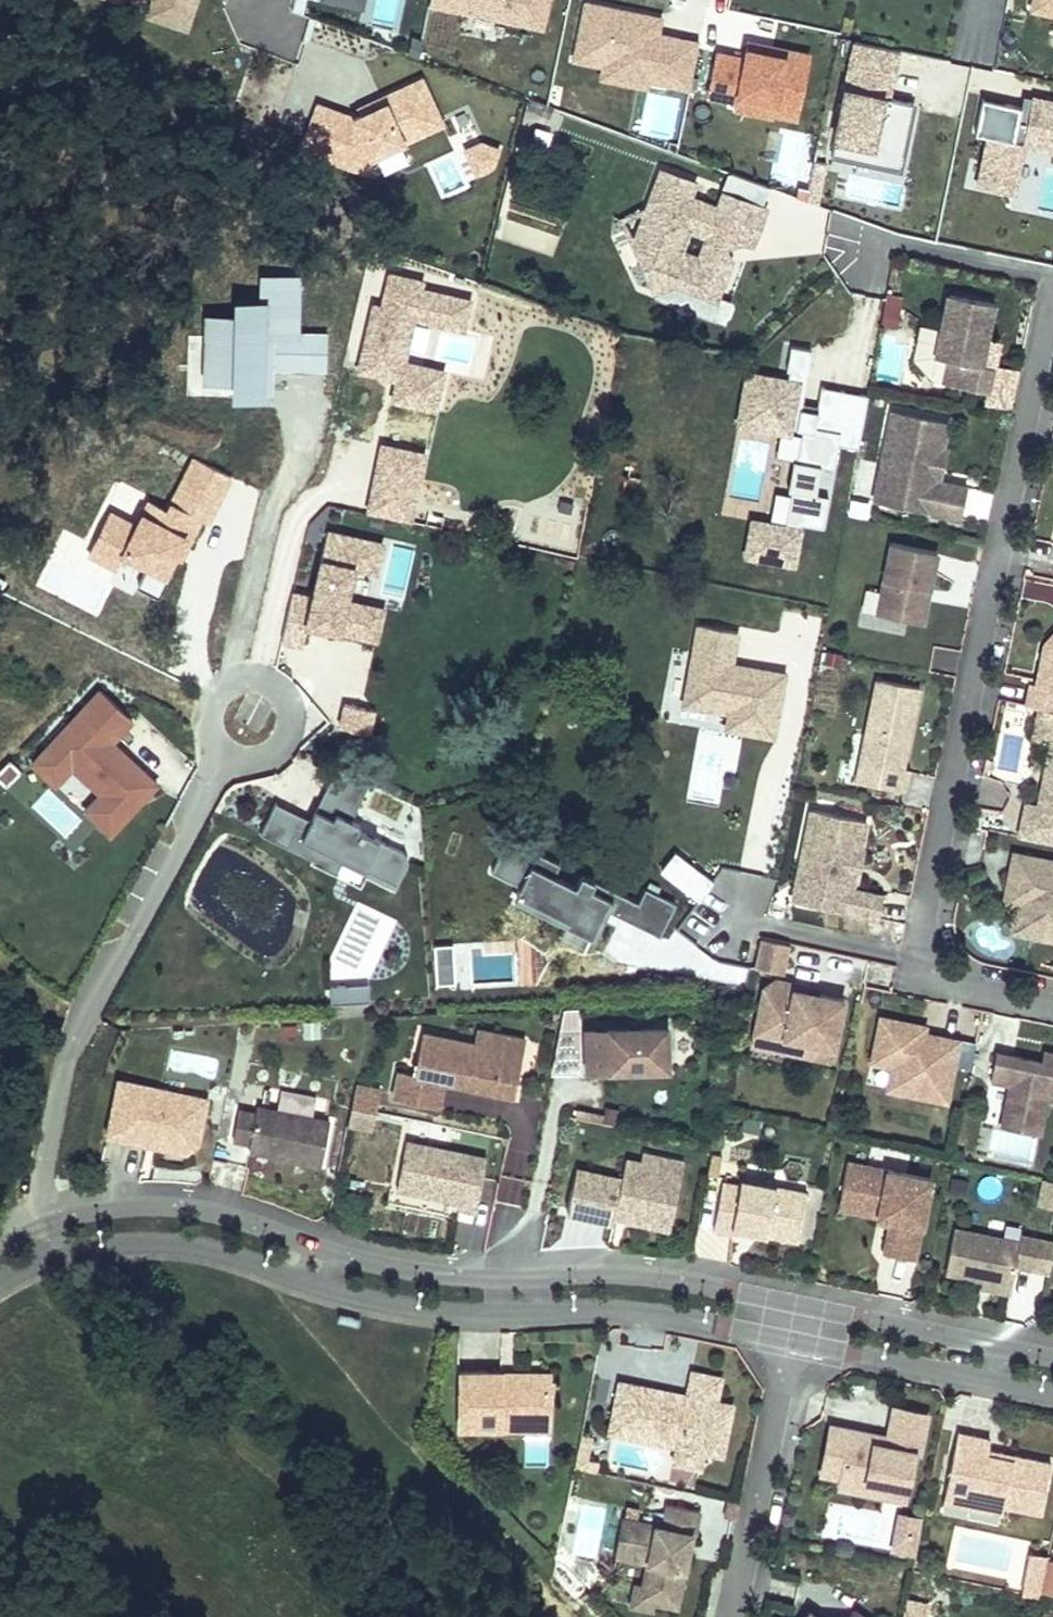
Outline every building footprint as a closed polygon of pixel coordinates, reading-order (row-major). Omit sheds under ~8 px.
[(149,16),(186,27),(194,0),(153,0),(149,16)] [(310,0),(295,0),(294,11),(309,13),(310,0)] [(429,3),(540,27),(546,0),(429,0),(429,3)] [(1032,6),(1052,10),(1052,0),(1033,0),(1032,6)] [(660,18),(585,3),(574,59),(603,65),(600,78),(665,90),(667,84),(688,88),(697,42),(657,34),(660,18)] [(743,58),(716,52),(707,95),(734,100),(733,108),(772,116),(773,109),(796,114),(808,53),(747,41),(743,58)] [(896,50),(854,41),(830,154),(899,168),(912,102),(881,95),(884,80),(890,81),(896,50)] [(421,80),(360,108),(362,115),(354,119),(318,105),(303,149),(366,173),(373,156),(442,125),(421,80)] [(1028,92),(1023,114),(1018,140),(1025,141),(1052,147),(1052,97),(1028,92)] [(1023,114),(983,105),(976,138),(986,141),(977,181),(1014,189),(1025,141),(1018,140),(1023,114)] [(497,150),(481,145),(466,150),(477,173),(490,168),(497,150)] [(450,159),(431,167),(442,195),(462,187),(450,159)] [(828,167),(814,165),(810,193),(808,201),(808,206),(822,208),(828,167)] [(770,186),(730,172),(718,207),(690,197),(695,183),(661,171),(645,211),(620,222),(656,295),(675,304),(689,297),(697,311),(724,318),(730,304),(718,300),(730,263),(720,258),(728,236),(751,245),(765,209),(761,208),(770,186)] [(808,201),(810,193),(798,191),(797,199),(808,201)] [(429,282),(389,272),(380,308),(374,307),(356,378),(396,388),(392,404),(435,415),(445,374),(407,365),(417,326),(464,338),(474,301),(427,289),(429,282)] [(235,320),(204,319),(203,386),(233,386),(233,406),(272,407),(273,373),(327,374),(328,335),(300,335),(301,280),(262,280),(262,307),(235,306),(235,320)] [(994,304),(950,295),(937,358),(950,361),(945,384),(985,392),(983,403),(1012,410),(1020,373),(996,368),(1001,345),(986,342),(994,304)] [(896,329),(899,309),(884,306),(881,325),(896,329)] [(812,350),(791,346),(786,370),(789,371),(787,381),(749,373),(737,424),(788,433),(789,429),(802,431),(797,462),(793,462),(787,490),(791,491),(785,528),(753,522),(747,557),(777,561),(779,555),(795,558),(801,524),(824,528),(829,498),(818,495),(823,467),(834,469),(839,445),(858,449),(867,395),(822,387),(817,412),(802,409),(812,350)] [(948,422),(892,410),(881,463),(893,465),(885,504),(961,519),(967,487),(941,481),(929,479),(935,447),(942,449),(948,422)] [(428,448),(382,438),(365,510),(412,521),(428,448)] [(942,449),(935,447),(929,479),(941,481),(948,449),(942,449)] [(229,479),(192,461),(169,509),(148,499),(137,522),(112,510),(91,555),(116,568),(109,583),(135,595),(138,588),(157,597),(184,542),(190,545),(204,516),(209,519),(229,479)] [(893,465),(881,463),(873,501),(885,504),(893,465)] [(383,541),(327,528),(310,597),(295,593),(283,645),(302,649),(307,627),(375,643),(384,609),(368,605),(383,541)] [(928,590),(936,552),(891,542),(876,614),(921,624),(926,599),(922,599),(924,589),(928,590)] [(737,631),(699,624),(683,703),(730,712),(727,727),(770,735),(781,676),(730,666),(737,631)] [(1041,710),(1052,712),(1052,634),(1045,644),(1036,685),(1030,684),(1026,706),(1041,710)] [(920,688),(876,679),(859,762),(875,765),(871,784),(904,791),(909,770),(903,769),(911,732),(905,731),(908,720),(913,721),(920,688)] [(132,720),(100,690),(32,763),(56,785),(71,767),(100,794),(85,809),(111,833),(156,784),(124,753),(122,757),(109,746),(132,720)] [(378,716),(344,707),(339,726),(373,735),(378,716)] [(1041,710),(1036,736),(1050,739),(1037,804),(1026,802),(1020,836),(1052,842),(1052,712),(1041,710)] [(875,765),(859,762),(855,781),(871,784),(875,765)] [(369,783),(337,767),(311,821),(275,803),(260,833),(313,860),(312,862),(335,874),(342,859),(396,886),(408,861),(405,853),(356,829),(359,823),(351,819),(369,783)] [(810,864),(802,903),(877,918),(883,895),(851,889),(853,880),(846,878),(852,846),(860,847),(866,821),(810,809),(799,862),(810,864)] [(606,913),(657,937),(670,910),(645,898),(639,910),(508,846),(494,875),(521,888),(514,903),(592,941),(606,913)] [(860,847),(852,846),(846,878),(853,880),(864,882),(871,850),(860,847)] [(1013,852),(1004,892),(1036,898),(1029,935),(1052,940),(1052,860),(1013,852)] [(711,882),(678,854),(662,873),(695,900),(711,882)] [(810,864),(799,862),(791,901),(802,903),(810,864)] [(1036,898),(1004,892),(1002,902),(1016,905),(1010,931),(1029,935),(1036,898)] [(762,938),(756,968),(782,974),(789,943),(762,938)] [(453,948),(435,949),(438,990),(456,989),(453,948)] [(776,980),(763,988),(751,1044),(781,1051),(784,1037),(833,1048),(843,1000),(817,994),(816,1000),(793,994),(795,984),(776,980)] [(818,989),(795,984),(793,994),(816,1000),(817,994),(818,989)] [(330,989),(332,1007),(368,1003),(366,985),(330,989)] [(549,1073),(580,1074),(579,1008),(562,1009),(549,1073)] [(946,1100),(953,1065),(970,1069),(975,1044),(938,1036),(937,1042),(923,1038),(924,1033),(925,1026),(880,1017),(871,1061),(892,1065),(890,1076),(909,1080),(907,1086),(926,1090),(924,1096),(946,1100)] [(323,1023),(304,1023),(304,1039),(323,1039),(323,1023)] [(666,1068),(665,1029),(587,1031),(588,1070),(666,1068)] [(527,1040),(479,1030),(476,1044),(524,1054),(527,1040)] [(476,1044),(424,1032),(415,1072),(400,1069),(394,1097),(439,1107),(445,1080),(466,1085),(468,1080),(481,1082),(480,1088),(515,1095),(524,1054),(476,1044)] [(938,1036),(924,1033),(923,1038),(937,1042),(938,1036)] [(833,1048),(784,1037),(781,1051),(830,1061),(833,1048)] [(1044,1051),(1041,1062),(996,1053),(990,1080),(1009,1084),(1000,1126),(1039,1134),(1044,1106),(1038,1097),(1047,1092),(1052,1093),(1052,1053),(1044,1051)] [(909,1080),(890,1076),(887,1088),(924,1096),(926,1090),(907,1086),(909,1080)] [(185,1093),(118,1080),(107,1134),(185,1150),(198,1140),(202,1121),(185,1117),(181,1111),(185,1093)] [(481,1082),(468,1080),(466,1085),(480,1088),(481,1082)] [(347,1124),(371,1130),(380,1089),(355,1084),(347,1124)] [(207,1098),(185,1093),(181,1111),(185,1117),(202,1121),(207,1098)] [(255,1114),(238,1110),(232,1139),(250,1143),(248,1149),(321,1164),(330,1122),(257,1107),(255,1114)] [(486,1158),(405,1141),(396,1187),(458,1200),(457,1207),(475,1210),(486,1158)] [(684,1163),(643,1153),(640,1162),(682,1172),(684,1163)] [(717,1177),(722,1156),(712,1153),(707,1174),(717,1177)] [(621,1178),(576,1167),(565,1210),(613,1222),(615,1216),(616,1211),(632,1215),(633,1214),(652,1218),(654,1211),(671,1215),(682,1172),(640,1162),(626,1159),(621,1178)] [(915,1258),(932,1178),(848,1160),(841,1193),(881,1202),(878,1214),(890,1216),(889,1222),(883,1251),(915,1258)] [(1043,1179),(1038,1204),(1052,1207),(1052,1181),(1043,1179)] [(739,1185),(722,1182),(713,1229),(731,1232),(732,1226),(798,1239),(807,1193),(740,1180),(739,1185)] [(968,1183),(953,1180),(950,1191),(966,1195),(968,1183)] [(878,1214),(881,1202),(841,1193),(839,1206),(878,1214)] [(632,1215),(616,1211),(615,1216),(668,1228),(671,1215),(654,1211),(652,1218),(633,1214),(632,1215)] [(889,1222),(890,1216),(878,1214),(877,1219),(889,1222)] [(953,1229),(945,1271),(981,1279),(1011,1285),(1015,1265),(1032,1269),(1038,1240),(1020,1236),(1019,1242),(953,1229)] [(1052,1250),(1052,1243),(1038,1240),(1032,1269),(1049,1272),(1052,1250)] [(1011,1285),(981,1279),(980,1285),(1010,1292),(1011,1285)] [(675,1393),(619,1381),(608,1432),(676,1445),(703,1451),(721,1454),(728,1423),(712,1420),(715,1401),(721,1377),(691,1371),(686,1395),(685,1401),(681,1401),(675,1393)] [(459,1372),(459,1428),(527,1428),(527,1409),(532,1405),(549,1405),(549,1373),(515,1373),(515,1378),(501,1378),(500,1373),(459,1372)] [(686,1395),(675,1393),(681,1401),(685,1401),(686,1395)] [(732,1404),(715,1401),(712,1420),(728,1423),(732,1404)] [(532,1405),(527,1409),(527,1428),(550,1429),(549,1405),(532,1405)] [(872,1433),(831,1425),(821,1473),(841,1477),(839,1487),(865,1492),(867,1480),(906,1487),(914,1452),(919,1453),(927,1414),(894,1407),(888,1437),(886,1445),(870,1441),(872,1433)] [(1004,1506),(1040,1513),(1051,1462),(1013,1454),(1012,1458),(1002,1456),(1003,1452),(988,1449),(990,1439),(958,1432),(945,1490),(967,1495),(966,1498),(1004,1506)] [(888,1437),(872,1433),(870,1441),(886,1445),(888,1437)] [(592,1438),(582,1436),(576,1469),(597,1473),(599,1464),(588,1462),(592,1438)] [(703,1451),(676,1445),(673,1461),(700,1466),(703,1451)] [(906,1487),(867,1480),(865,1492),(904,1501),(906,1487)] [(967,1495),(945,1490),(943,1502),(1002,1514),(1004,1506),(966,1498),(967,1495)] [(738,1505),(726,1503),(723,1520),(735,1522),(738,1505)] [(663,1528),(623,1520),(616,1556),(648,1563),(644,1587),(648,1587),(655,1598),(654,1603),(676,1607),(691,1535),(694,1536),(699,1512),(668,1506),(663,1528)] [(911,1536),(915,1518),(900,1515),(896,1533),(911,1536)] [(915,1553),(922,1520),(915,1518),(911,1536),(896,1533),(893,1549),(915,1553)] [(1046,1563),(1048,1555),(1029,1552),(1026,1567),(1044,1571),(1046,1563)] [(1046,1563),(1044,1571),(1041,1591),(1052,1593),(1052,1565),(1046,1563)] [(1041,1591),(1044,1571),(1026,1567),(1021,1592),(1040,1595),(1041,1591)] [(644,1587),(636,1585),(632,1606),(653,1610),(654,1603),(655,1598),(648,1587),(644,1587)] [(926,1606),(906,1601),(902,1616),(924,1616),(926,1606)]
